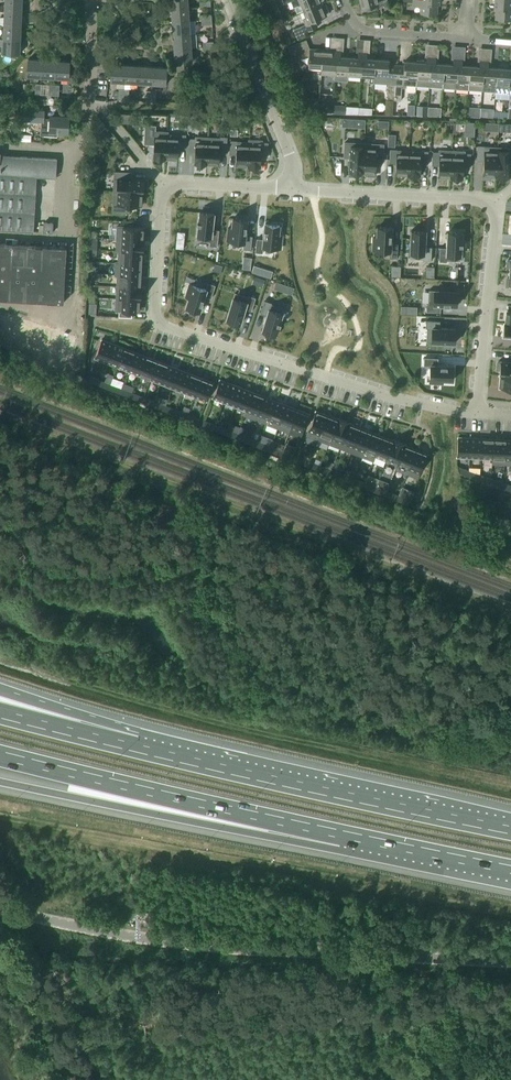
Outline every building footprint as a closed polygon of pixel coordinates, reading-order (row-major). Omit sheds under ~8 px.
[(22,0),(5,0),(5,12),(22,13),(22,0)] [(188,7),(188,0),(171,0),(171,8),(188,7)] [(283,5),(291,1),(294,8),(294,7),(297,13),(303,11),(322,4),(321,1),(324,0),(281,0),(283,5)] [(378,0),(360,0),(362,10),(388,3),(387,0),(383,0),(378,1),(378,0)] [(494,8),(510,9),(510,0),(495,0),(494,8)] [(439,5),(440,4),(413,2),(413,6),(421,7),(420,14),(437,15),(438,5),(439,5)] [(323,6),(322,4),(303,11),(306,18),(303,19),(306,25),(293,29),(297,39),(305,36),(304,32),(317,27),(315,21),(327,16),(326,15),(329,14),(325,5),(323,6)] [(171,8),(172,22),(189,21),(188,7),(171,8)] [(494,8),(494,9),(496,9),(495,20),(510,21),(510,9),(494,8)] [(21,26),(22,13),(5,12),(4,25),(21,26)] [(173,36),(190,34),(189,21),(172,22),(173,36)] [(20,40),(21,26),(4,25),(3,39),(20,40)] [(173,36),(174,49),(191,48),(190,34),(173,36)] [(20,54),(20,40),(3,39),(3,53),(20,54)] [(322,73),(324,50),(310,49),(306,40),(288,47),(294,62),(309,56),(309,66),(322,67),(321,73),(322,73)] [(191,48),(174,49),(175,63),(192,61),(191,48)] [(335,80),(335,71),(337,51),(324,50),(322,73),(334,74),(334,80),(335,80)] [(342,55),(342,51),(337,51),(335,71),(335,80),(347,81),(348,75),(350,57),(341,56),(341,55),(342,55)] [(362,76),(363,52),(357,52),(357,56),(358,56),(358,58),(350,57),(348,75),(362,76)] [(368,56),(368,53),(363,52),(362,76),(369,76),(369,83),(374,83),(375,59),(367,59),(367,56),(368,56)] [(431,76),(432,58),(426,57),(426,61),(427,61),(427,63),(418,62),(416,86),(430,87),(431,76)] [(437,62),(438,58),(432,58),(431,76),(430,87),(443,88),(445,64),(436,64),(436,62),(437,62)] [(41,77),(42,60),(28,59),(27,76),(41,77)] [(394,100),(396,67),(389,67),(389,60),(375,59),(374,83),(388,84),(387,100),(394,100)] [(456,89),(458,60),(453,59),(453,63),(453,65),(445,64),(443,88),(456,89)] [(55,78),(56,60),(42,60),(41,77),(55,78)] [(69,79),(70,61),(56,60),(55,78),(69,79)] [(464,64),(464,60),(458,60),(456,89),(469,90),(470,77),(471,66),(462,65),(463,64),(464,64)] [(394,100),(394,109),(397,109),(401,103),(402,85),(416,86),(418,62),(404,61),(404,68),(396,67),(394,100)] [(484,78),(485,62),(479,61),(479,65),(480,65),(480,67),(471,66),(470,77),(469,90),(482,91),(483,85),(484,78)] [(482,91),(495,92),(496,86),(497,68),(489,67),(489,66),(490,66),(490,62),(485,62),(484,78),(483,85),(482,91)] [(125,82),(126,65),(112,64),(111,81),(125,82)] [(138,83),(139,66),(126,65),(125,82),(138,83)] [(152,84),(153,67),(139,66),(138,83),(152,84)] [(166,85),(167,68),(153,67),(152,84),(166,85)] [(509,93),(510,69),(497,68),(496,86),(495,92),(509,93)] [(332,96),(321,95),(320,112),(331,113),(332,96)] [(335,105),(335,114),(345,114),(345,105),(335,105)] [(417,116),(427,116),(427,107),(417,107),(417,116)] [(428,107),(427,116),(439,117),(439,107),(428,107)] [(45,111),(21,110),(21,122),(44,123),(45,111)] [(112,112),(111,112),(119,122),(126,123),(126,113),(112,112)] [(73,124),(73,118),(68,118),(51,117),(51,123),(45,123),(45,136),(56,137),(57,131),(67,132),(68,124),(73,124)] [(98,119),(97,133),(110,134),(110,133),(98,119)] [(354,119),(354,127),(365,128),(366,120),(354,119)] [(148,130),(147,145),(154,145),(153,159),(166,160),(166,158),(167,135),(168,135),(168,132),(155,132),(155,131),(148,130)] [(167,135),(166,158),(178,159),(179,148),(185,149),(186,135),(179,134),(179,135),(168,135),(167,135)] [(208,138),(207,164),(219,165),(220,154),(227,154),(227,141),(228,137),(221,136),(221,138),(208,138)] [(189,138),(188,152),(195,153),(194,165),(207,165),(207,164),(208,138),(196,137),(196,139),(189,138)] [(230,140),(230,154),(236,155),(236,166),(248,166),(249,143),(237,142),(237,141),(230,140)] [(248,166),(247,168),(260,168),(261,156),(268,157),(269,142),(262,142),(262,141),(249,140),(249,143),(248,166)] [(344,143),(344,157),(350,157),(350,170),(350,176),(357,176),(357,174),(363,174),(364,144),(344,143)] [(364,144),(363,174),(368,174),(368,175),(376,176),(376,171),(377,159),(383,159),(384,145),(364,144)] [(478,147),(477,161),(484,161),(484,165),(483,173),(483,178),(490,179),(491,176),(496,176),(498,148),(478,147)] [(495,178),(501,178),(501,181),(509,181),(509,176),(510,163),(510,149),(498,148),(496,176),(495,178)] [(390,149),(389,163),(396,164),(395,174),(407,175),(408,175),(409,151),(397,151),(397,149),(390,149)] [(433,151),(432,166),(439,166),(438,177),(450,177),(451,177),(452,151),(440,150),(440,152),(433,151)] [(407,175),(407,176),(420,177),(421,165),(428,165),(428,151),(421,151),(421,152),(409,151),(408,175),(407,175)] [(450,177),(450,179),(463,179),(464,167),(470,168),(471,154),(464,153),(465,152),(452,151),(451,177),(450,177)] [(33,231),(36,176),(56,177),(57,159),(0,155),(0,229),(33,231)] [(115,171),(114,191),(142,193),(144,193),(144,187),(147,188),(147,180),(133,179),(130,179),(130,172),(115,171)] [(114,191),(113,211),(127,212),(128,200),(142,200),(142,193),(114,191)] [(200,212),(197,240),(210,242),(210,246),(217,247),(219,230),(212,230),(214,214),(200,212)] [(228,227),(227,241),(244,243),(244,249),(251,250),(253,236),(246,235),(248,220),(233,218),(232,228),(228,227)] [(52,232),(53,223),(44,222),(43,232),(52,232)] [(257,238),(256,252),(263,253),(264,247),(278,248),(281,224),(265,222),(263,239),(257,238)] [(118,226),(117,239),(143,240),(144,228),(118,226)] [(373,237),(372,252),(390,253),(390,258),(397,259),(398,244),(391,244),(392,228),(377,227),(377,237),(373,237)] [(411,231),(410,259),(424,260),(424,261),(431,262),(431,248),(425,247),(425,231),(411,231)] [(440,248),(439,261),(447,262),(447,261),(461,261),(462,233),(448,232),(447,248),(440,248)] [(117,239),(116,251),(119,251),(143,252),(143,253),(144,253),(145,240),(143,240),(117,239)] [(67,247),(0,244),(0,299),(64,302),(67,247)] [(143,253),(143,252),(119,251),(118,263),(142,264),(143,253)] [(116,262),(115,275),(118,275),(141,276),(142,264),(118,263),(116,262)] [(254,266),(252,273),(260,275),(262,268),(254,266)] [(118,275),(117,286),(141,288),(141,287),(141,276),(118,275)] [(276,282),(274,289),(282,291),(284,285),(276,282)] [(190,284),(186,297),(189,298),(186,307),(188,308),(194,310),(200,312),(202,306),(202,305),(205,296),(211,298),(215,285),(208,283),(206,289),(190,284)] [(142,288),(141,288),(117,286),(116,298),(140,300),(141,300),(142,288)] [(427,304),(427,311),(440,312),(441,305),(457,306),(457,292),(429,290),(428,304),(427,304)] [(235,293),(227,320),(240,324),(245,309),(252,311),(256,298),(248,296),(248,297),(235,293)] [(116,298),(116,311),(139,312),(140,300),(116,298)] [(264,301),(260,314),(267,316),(262,331),(276,335),(284,308),(271,304),(272,303),(264,301)] [(427,320),(426,328),(432,328),(432,343),(456,344),(457,328),(440,327),(440,321),(433,320),(427,320)] [(95,358),(106,363),(113,344),(102,340),(95,358)] [(113,344),(106,363),(117,367),(124,349),(113,344)] [(128,371),(135,353),(124,349),(117,367),(128,371)] [(139,376),(146,357),(135,353),(128,371),(139,376)] [(158,362),(146,357),(139,376),(150,380),(158,362)] [(424,358),(424,365),(430,366),(429,383),(443,384),(443,380),(453,381),(453,366),(438,365),(438,358),(424,358)] [(169,366),(158,362),(150,380),(162,384),(169,366)] [(497,369),(500,369),(499,375),(501,376),(501,375),(510,376),(510,363),(503,362),(498,362),(497,369)] [(162,384),(173,389),(180,371),(169,366),(162,384)] [(173,389),(184,393),(191,375),(180,371),(173,389)] [(191,375),(184,393),(195,397),(202,379),(191,375)] [(500,388),(510,389),(510,376),(501,375),(501,376),(500,388)] [(100,380),(89,376),(88,380),(99,384),(100,380)] [(202,379),(195,397),(206,402),(213,384),(202,379)] [(100,380),(99,384),(110,389),(111,385),(100,380)] [(231,384),(220,380),(213,398),(224,402),(231,384)] [(231,384),(224,402),(235,407),(242,388),(231,384)] [(111,385),(110,389),(121,393),(122,389),(111,385)] [(242,388),(235,407),(246,411),(253,392),(242,388)] [(122,389),(121,393),(132,397),(133,393),(122,389)] [(246,411),(244,416),(256,420),(265,397),(253,392),(246,411)] [(133,393),(132,397),(143,401),(144,397),(133,393)] [(144,397),(143,401),(154,406),(155,402),(144,397)] [(265,397),(256,420),(267,424),(276,401),(265,397)] [(276,401),(267,424),(278,429),(287,405),(276,401)] [(155,402),(154,406),(165,410),(166,406),(155,402)] [(287,405),(278,429),(289,433),(291,428),(298,410),(287,405)] [(166,406),(165,410),(176,414),(178,410),(166,406)] [(178,410),(176,414),(187,419),(189,414),(178,410)] [(291,428),(302,432),(309,414),(298,410),(291,428)] [(327,415),(316,411),(306,435),(318,440),(320,435),(319,435),(327,415)] [(189,414),(187,419),(198,423),(200,419),(189,414)] [(319,435),(320,435),(331,439),(338,420),(338,419),(327,415),(319,435)] [(338,420),(331,439),(342,443),(349,424),(350,424),(350,423),(339,418),(338,419),(338,420)] [(215,425),(204,420),(202,424),(214,429),(215,425)] [(349,424),(342,443),(353,448),(360,428),(350,424),(349,424)] [(215,425),(214,429),(225,433),(226,429),(215,425)] [(360,428),(353,448),(364,452),(372,432),(360,428)] [(226,429),(225,433),(236,437),(238,433),(226,429)] [(364,452),(362,457),(373,461),(375,456),(383,437),(372,432),(364,452)] [(238,433),(236,437),(247,442),(249,438),(238,433)] [(383,437),(375,456),(386,461),(394,441),(393,441),(383,437)] [(470,438),(458,437),(457,457),(469,457),(470,438)] [(249,438),(247,442),(258,446),(260,442),(249,438)] [(470,438),(469,457),(481,458),(482,439),(470,438)] [(482,439),(481,458),(493,459),(494,439),(482,439)] [(493,459),(492,464),(505,465),(506,440),(494,439),(493,459)] [(394,441),(386,461),(397,465),(398,465),(405,445),(405,446),(406,444),(394,440),(393,441),(394,441)] [(260,442),(258,446),(270,451),(271,446),(260,442)] [(398,465),(397,465),(395,470),(407,474),(416,450),(405,446),(405,445),(398,465)] [(271,446),(270,451),(281,455),(282,451),(271,446)] [(416,450),(407,474),(418,479),(428,454),(416,450)] [(282,451),(281,455),(292,459),(294,455),(282,451)] [(309,461),(298,457),(296,461),(308,465),(309,461)] [(309,461),(308,465),(319,470),(320,465),(309,461)] [(320,465),(319,470),(330,474),(332,470),(320,465)] [(332,470),(330,474),(341,478),(343,474),(332,470)] [(468,471),(467,475),(479,479),(480,475),(468,471)] [(343,474),(341,478),(352,483),(354,478),(343,474)] [(480,475),(479,479),(490,483),(492,479),(480,475)] [(354,478),(352,483),(363,487),(365,483),(354,478)] [(492,479),(490,483),(502,487),(504,483),(492,479)] [(365,483),(363,487),(375,491),(376,487),(365,483)] [(376,487),(375,491),(386,495),(387,491),(376,487)] [(387,491),(386,495),(397,500),(399,496),(387,491)] [(399,496),(397,500),(408,504),(410,500),(399,496)]
